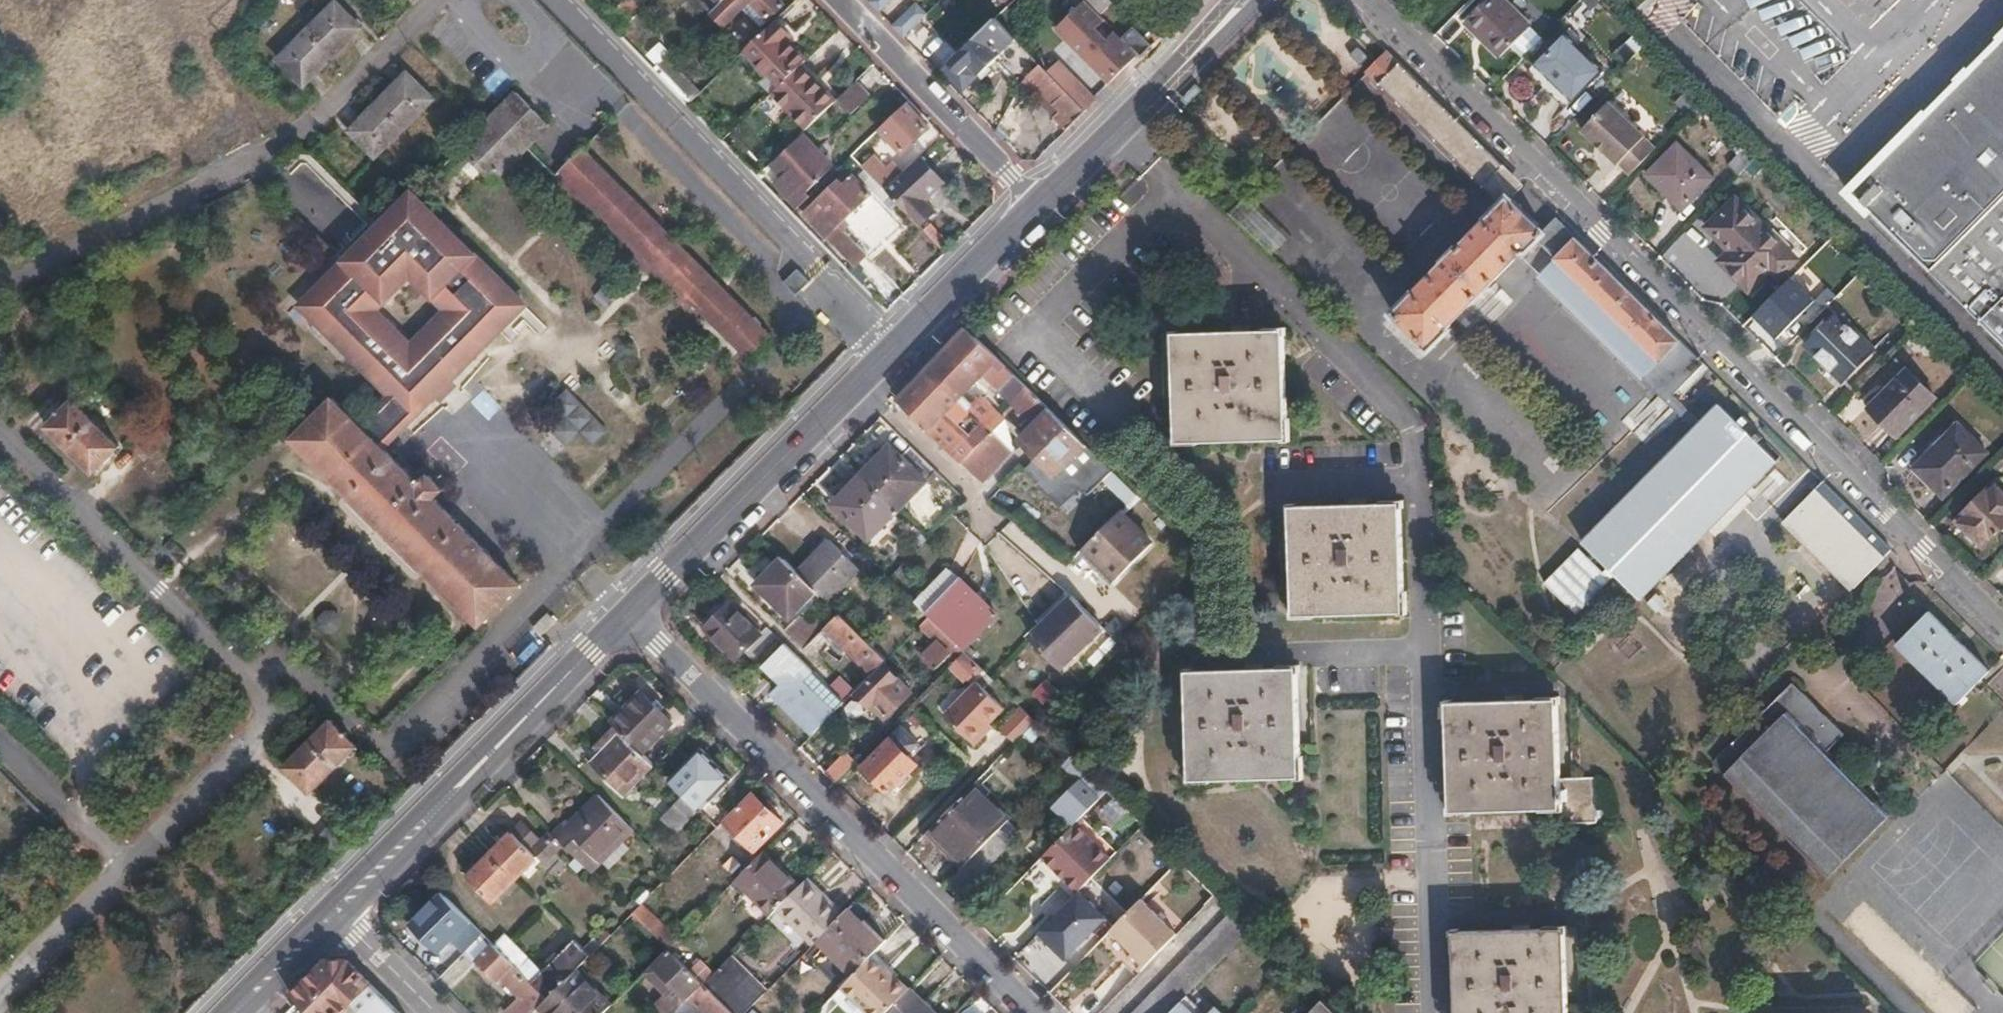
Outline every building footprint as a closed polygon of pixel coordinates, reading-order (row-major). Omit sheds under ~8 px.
[(625,24),(639,9),(630,0),(628,0),(614,13),(625,24)] [(782,0),(725,0),(723,1),(715,10),(726,22),(733,16),(737,19),(752,5),(769,21),(786,5),(782,0)] [(894,0),(871,0),(870,1),(876,8),(881,13),(894,0)] [(956,10),(948,0),(943,0),(934,9),(945,21),(956,10)] [(1089,0),(1068,0),(1081,13),(1092,3),(1089,0)] [(1112,0),(1089,0),(1092,3),(1101,12),(1113,1),(1112,0)] [(1463,21),(1499,57),(1509,47),(1529,27),(1503,0),(1484,0),(1463,21)] [(905,37),(928,15),(917,4),(894,26),(905,37)] [(300,94),(357,36),(331,12),(274,68),(300,94)] [(1043,64),(997,16),(944,67),(965,90),(996,61),(1021,86),(1023,84),(1043,64)] [(810,60),(791,42),(794,38),(777,20),(750,46),(786,83),(804,65),(810,60)] [(1095,28),(1087,20),(1069,37),(1087,56),(1090,53),(1087,49),(1091,45),(1085,38),(1095,28)] [(1142,55),(1152,44),(1135,26),(1124,36),(1142,55)] [(1520,58),(1540,39),(1529,27),(1509,47),(1520,58)] [(1087,56),(1086,58),(1109,82),(1136,57),(1112,31),(1104,38),(1095,28),(1085,38),(1091,45),(1087,49),(1090,53),(1087,56)] [(1565,33),(1534,64),(1570,102),(1602,72),(1565,33)] [(1970,75),(1968,73),(1960,81),(1962,82),(1927,117),(1926,116),(1847,193),(1868,214),(1871,211),(2002,344),(2002,42),(1970,75)] [(1469,136),(1444,111),(1407,75),(1386,53),(1365,74),(1405,113),(1481,188),(1488,181),(1501,168),(1469,136)] [(703,92),(668,55),(661,66),(696,103),(703,92)] [(1066,130),(1086,111),(1065,88),(1043,64),(1023,84),(1035,95),(1036,94),(1041,88),(1062,111),(1056,115),(1054,118),(1066,130)] [(811,126),(838,100),(804,65),(786,83),(777,91),(811,126)] [(1098,99),(1076,78),(1065,88),(1086,111),(1098,99)] [(1524,101),(1540,96),(1534,80),(1518,85),(1524,101)] [(345,139),(370,165),(428,107),(403,81),(345,139)] [(853,115),(872,95),(858,81),(846,92),(839,99),(853,115)] [(1062,111),(1041,88),(1036,94),(1056,115),(1062,111)] [(454,158),(486,191),(544,133),(512,100),(454,158)] [(1629,173),(1655,147),(1643,136),(1645,135),(1609,100),(1582,127),(1617,162),(1618,161),(1629,173)] [(910,146),(930,127),(907,102),(880,127),(903,151),(910,146)] [(1308,134),(1364,186),(1387,162),(1331,110),(1308,134)] [(807,193),(833,167),(804,137),(779,161),(777,158),(764,174),(773,183),(784,169),(788,173),(785,178),(798,191),(802,187),(807,193)] [(744,153),(748,145),(742,140),(738,147),(744,153)] [(888,189),(905,172),(894,162),(888,167),(864,143),(854,153),(875,175),(888,189)] [(1677,144),(1647,173),(1680,207),(1710,178),(1677,144)] [(584,148),(562,170),(747,358),(768,337),(653,219),(584,148)] [(1738,176),(1757,157),(1747,148),(1728,166),(1738,176)] [(938,208),(928,198),(947,181),(922,157),(905,172),(888,189),(892,193),(921,223),(938,208)] [(888,189),(875,175),(868,182),(885,199),(892,193),(888,189)] [(829,232),(871,193),(856,176),(845,186),(839,181),(812,206),(819,214),(816,218),(829,232)] [(383,449),(438,394),(448,383),(525,307),(460,242),(413,194),(395,213),(302,306),(350,353),(390,395),(359,425),(333,399),(294,438),(414,562),(478,627),(518,586),(433,499),(443,490),(428,475),(418,484),(383,449)] [(1288,239),(1246,195),(1227,214),(1271,258),(1288,239)] [(1467,314),(1543,237),(1522,215),(1509,202),(1505,198),(1469,235),(1388,315),(1426,354),(1467,314)] [(1735,202),(1705,231),(1728,254),(1719,263),(1747,292),(1748,292),(1768,272),(1776,280),(1795,262),(1735,202)] [(1679,562),(1778,462),(1719,405),(1703,422),(1674,393),(1702,365),(1685,349),(1638,302),(1589,253),(1574,238),(1559,253),(1553,259),(1638,344),(1657,362),(1642,378),(1694,430),(1665,460),(1619,506),(1582,543),(1639,599),(1641,600),(1679,562)] [(587,297),(601,320),(632,301),(618,278),(587,297)] [(1838,315),(1805,346),(1840,383),(1873,351),(1838,315)] [(1013,452),(1004,424),(980,400),(972,406),(964,397),(993,366),(1002,375),(1009,368),(968,329),(896,401),(981,484),(1013,452)] [(1287,333),(1175,337),(1181,444),(1292,439),(1287,333)] [(1867,409),(1894,438),(1934,398),(1907,371),(1906,370),(1867,409)] [(1050,409),(1016,376),(999,392),(1029,422),(1025,426),(1029,430),(1050,409)] [(564,447),(581,433),(592,446),(606,434),(561,379),(529,405),(564,447)] [(443,399),(453,388),(448,383),(438,394),(443,399)] [(481,393),(473,403),(489,415),(497,405),(481,393)] [(72,400),(44,427),(89,474),(117,447),(72,400)] [(1109,466),(1050,409),(1029,430),(1021,438),(1033,451),(1030,454),(1040,464),(1030,474),(1048,492),(1050,490),(1083,487),(1086,490),(1109,466)] [(1915,466),(1944,497),(1987,454),(1957,424),(1915,466)] [(147,458),(166,439),(154,427),(135,445),(147,458)] [(900,512),(936,473),(913,450),(904,459),(896,451),(868,480),(900,512)] [(1090,494),(1113,470),(1109,466),(1086,490),(1090,494)] [(871,541),(900,512),(868,480),(839,509),(871,541)] [(1983,548),(2002,528),(2002,489),(1994,480),(1954,520),(1983,548)] [(1895,555),(1865,526),(1822,483),(1785,520),(1850,584),(1858,592),(1895,555)] [(1400,504),(1291,508),(1296,617),(1405,613),(1400,504)] [(1120,582),(1154,545),(1121,512),(1119,514),(1086,549),(1120,582)] [(1019,518),(984,544),(1018,589),(1046,568),(1068,598),(1075,592),(1019,518)] [(859,568),(829,539),(797,571),(812,585),(815,589),(827,600),(859,568)] [(815,589),(812,585),(785,559),(761,583),(791,613),(815,589)] [(929,618),(963,583),(948,567),(913,602),(929,618)] [(964,652),(998,617),(963,583),(929,618),(964,652)] [(1078,654),(1102,628),(1071,599),(1047,624),(1078,654)] [(760,659),(779,638),(778,638),(768,628),(760,636),(730,608),(707,630),(738,660),(748,648),(760,659)] [(1927,611),(1894,644),(1955,702),(1957,703),(1988,670),(1989,669),(1927,611)] [(887,660),(850,623),(841,614),(827,628),(825,629),(873,675),(873,674),(887,660)] [(825,629),(827,628),(817,618),(808,628),(798,618),(787,630),(805,649),(825,629)] [(955,660),(964,652),(929,618),(920,626),(936,642),(923,656),(936,668),(950,655),(955,660)] [(814,674),(786,645),(765,667),(782,685),(776,692),(816,731),(831,716),(802,686),(814,674)] [(964,680),(978,666),(964,652),(955,660),(950,666),(964,680)] [(1302,667),(1191,672),(1195,781),(1305,777),(1302,667)] [(912,692),(887,668),(860,695),(872,708),(875,705),(886,717),(912,692)] [(844,703),(829,689),(814,674),(802,686),(831,716),(844,703)] [(854,693),(839,678),(829,689),(844,703),(854,693)] [(1002,708),(976,682),(942,715),(969,742),(988,723),(1002,708)] [(1750,761),(1732,778),(1836,879),(1897,817),(1832,754),(1849,737),(1797,686),(1737,748),(1750,761)] [(663,735),(674,724),(662,712),(653,702),(643,693),(613,723),(616,726),(623,733),(656,766),(656,767),(676,748),(663,735)] [(668,707),(658,697),(653,702),(662,712),(668,707)] [(1559,697),(1448,702),(1452,812),(1563,808),(1563,820),(1599,819),(1597,773),(1561,774),(1559,697)] [(1016,742),(1035,722),(1022,709),(1002,729),(1016,742)] [(282,766),(307,793),(355,747),(329,720),(282,766)] [(974,746),(992,727),(988,723),(969,742),(974,746)] [(601,755),(623,733),(616,726),(594,748),(601,755)] [(625,795),(656,766),(623,733),(601,755),(593,762),(625,795)] [(918,765),(892,739),(862,768),(888,794),(897,785),(907,775),(918,765)] [(700,810),(732,778),(703,748),(670,780),(684,794),(700,810)] [(834,784),(856,762),(847,753),(825,775),(834,784)] [(1072,827),(1107,792),(1099,784),(1071,757),(1057,772),(1068,784),(1050,805),(1072,827)] [(902,789),(912,779),(907,775),(897,785),(902,789)] [(966,864),(1008,821),(973,785),(937,821),(930,828),(966,864)] [(784,823),(752,791),(725,819),(724,820),(755,851),(784,823)] [(677,832),(700,810),(684,794),(661,816),(677,832)] [(597,875),(639,834),(603,798),(561,840),(564,843),(597,875)] [(1103,821),(1117,825),(1122,807),(1107,804),(1103,821)] [(724,820),(725,819),(717,812),(709,820),(717,827),(724,820)] [(968,887),(1021,833),(1008,821),(966,864),(955,874),(968,887)] [(1078,892),(1109,861),(1072,827),(1042,858),(1042,859),(1053,870),(1058,866),(1068,876),(1063,880),(1077,893),(1078,892)] [(561,840),(552,831),(548,836),(560,848),(564,843),(561,840)] [(548,859),(560,848),(548,836),(541,843),(533,836),(526,843),(514,832),(492,855),(517,878),(528,868),(533,872),(544,859),(548,859)] [(799,887),(764,852),(736,880),(771,915),(778,908),(799,887)] [(493,901),(517,878),(492,855),(469,877),(493,901)] [(1068,876),(1058,866),(1053,870),(1063,880),(1068,876)] [(845,912),(809,877),(799,887),(778,908),(814,944),(817,941),(845,912)] [(472,921),(443,892),(411,924),(440,953),(472,921)] [(1077,893),(1035,936),(1063,962),(1106,918),(1078,892),(1077,893)] [(1143,968),(1176,934),(1140,900),(1134,906),(1111,930),(1131,952),(1126,957),(1140,971),(1143,968)] [(679,938),(643,903),(641,905),(634,912),(669,948),(679,938)] [(1209,907),(1180,934),(1193,948),(1222,921),(1209,907)] [(872,954),(884,943),(849,909),(845,912),(817,941),(851,975),(872,954)] [(1249,932),(1231,914),(1158,988),(1134,1012),(1169,1012),(1177,1005),(1249,932)] [(1455,930),(1457,1012),(1566,1012),(1565,928),(1455,930)] [(549,998),(577,969),(592,953),(576,937),(545,968),(507,931),(494,944),(549,998)] [(494,944),(483,933),(464,952),(477,964),(479,961),(498,979),(502,976),(524,997),(520,1002),(531,1012),(534,1012),(541,1005),(549,998),(494,944)] [(677,1011),(705,983),(669,948),(645,972),(651,977),(658,968),(675,986),(668,994),(663,999),(677,1011)] [(911,987),(898,972),(892,977),(883,966),(872,954),(851,975),(844,983),(874,1012),(885,1012),(894,1004),(911,987)] [(768,990),(732,955),(705,983),(736,1012),(745,1012),(749,1010),(768,990)] [(450,989),(473,969),(462,957),(439,977),(450,989)] [(348,959),(325,962),(293,994),(312,1012),(343,1012),(353,1003),(363,1012),(403,1012),(348,959)] [(898,972),(889,961),(883,966),(892,977),(898,972)] [(675,986),(658,968),(651,977),(668,994),(675,986)] [(613,1005),(577,969),(549,998),(541,1005),(549,1012),(605,1012),(613,1005)] [(636,986),(651,1002),(662,993),(647,976),(636,986)] [(705,983),(677,1011),(675,1012),(736,1012),(705,983)] [(911,987),(894,1004),(896,1008),(892,1012),(937,1012),(911,987)] [(1321,1001),(1309,1012),(1333,1012),(1321,1001)] [(1177,1005),(1169,1012),(1185,1012),(1177,1005)]
